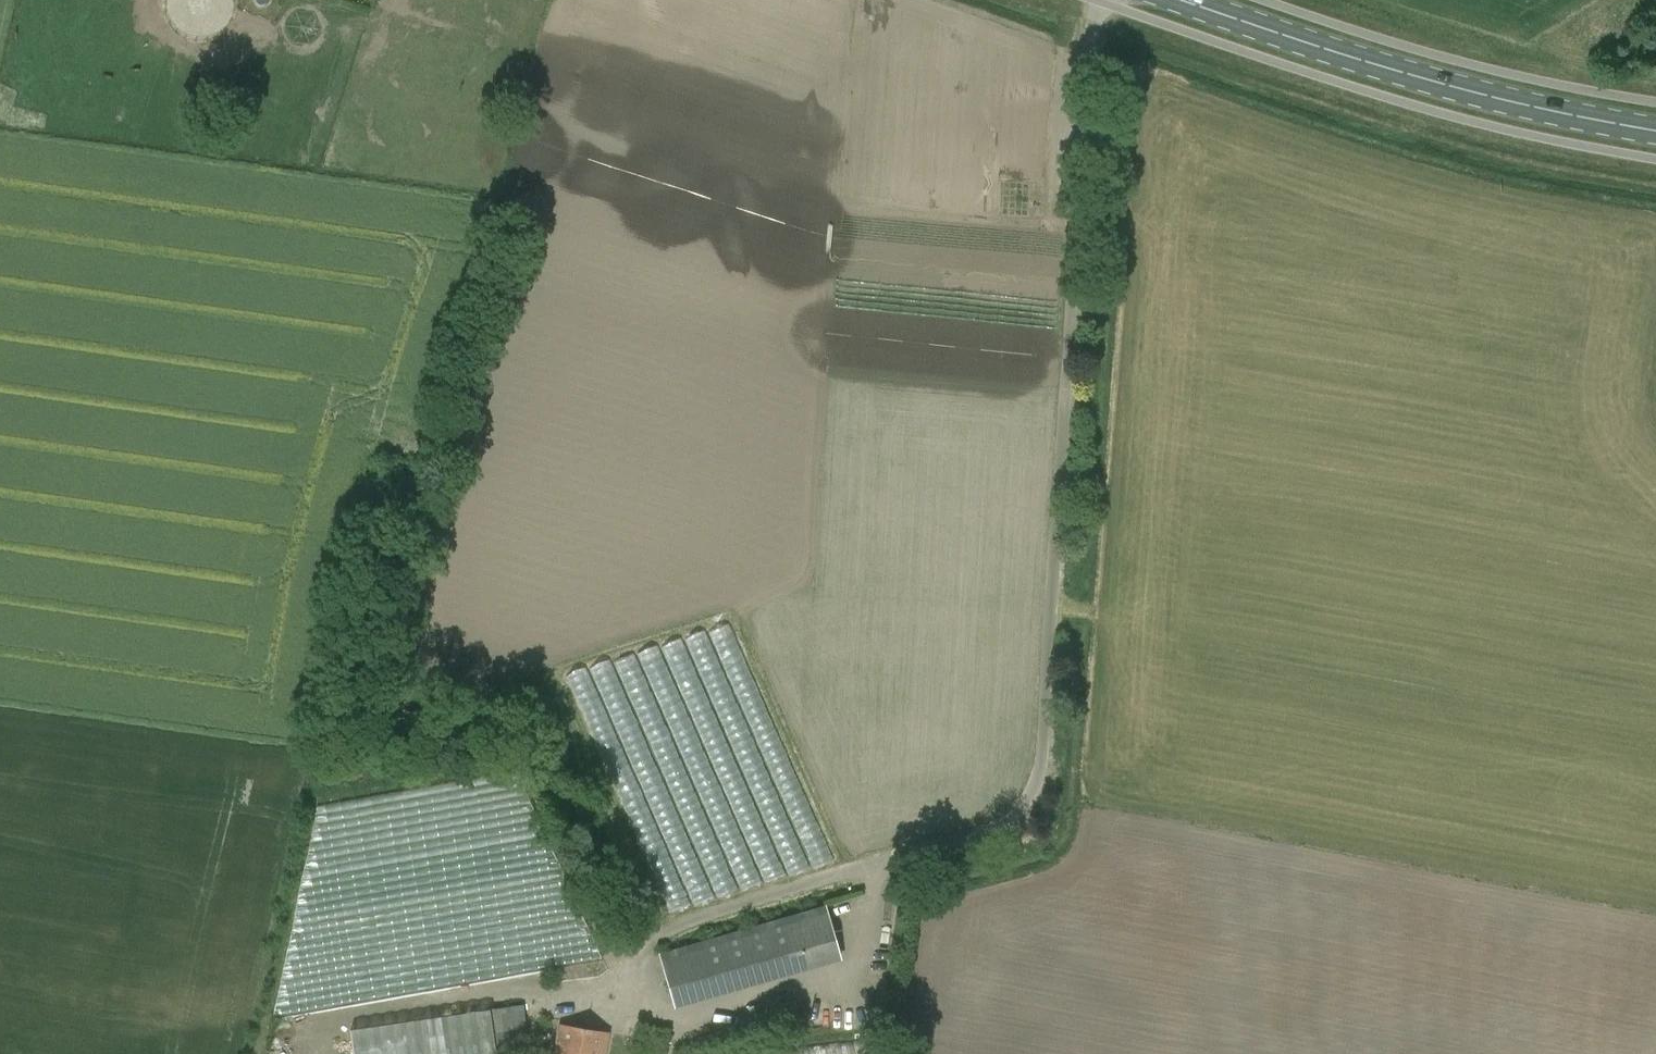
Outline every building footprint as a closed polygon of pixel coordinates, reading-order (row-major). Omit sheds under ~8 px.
[(674,1005),(841,957),(825,904),(659,954),(674,1005)] [(493,1009),(493,1010),(498,1046),(517,1043),(512,1007),(493,1009)] [(490,1009),(351,1029),(354,1053),(496,1053),(490,1009)] [(608,1033),(561,1025),(556,1053),(604,1053),(608,1033)]
